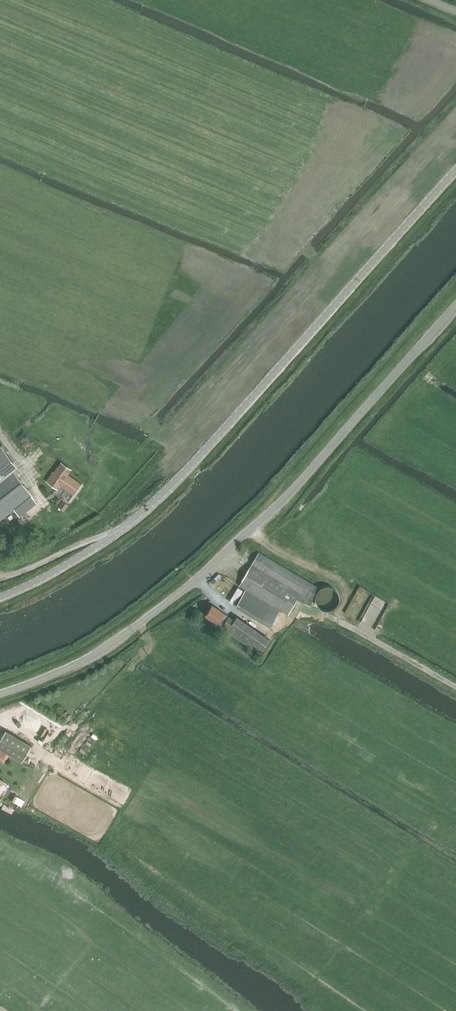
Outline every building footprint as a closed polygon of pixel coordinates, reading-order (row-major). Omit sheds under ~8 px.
[(71,469),(61,461),(53,472),(52,471),(46,481),(58,489),(61,484),(66,488),(66,487),(73,492),(80,483),(68,474),(71,469)] [(12,469),(0,479),(0,520),(32,495),(12,469)] [(289,612),(298,598),(306,602),(316,585),(259,551),(239,585),(245,589),(235,606),(246,612),(270,626),(278,612),(279,609),(284,612),(288,614),(289,612)] [(343,596),(342,591),(341,589),(339,587),(336,584),(334,583),(331,583),(329,583),(325,583),(323,584),(321,586),(319,588),(318,590),(317,593),(317,595),(317,598),(317,600),(318,602),(320,604),(322,606),(324,607),(327,608),(329,609),(332,609),(334,608),(336,607),(339,605),(340,603),(341,601),(342,599),(343,596)] [(208,609),(207,612),(205,614),(217,623),(227,630),(260,653),(265,646),(269,639),(236,616),(234,619),(228,615),(224,613),(212,604),(208,609)] [(31,745),(5,730),(0,739),(0,748),(22,761),(31,745)]
